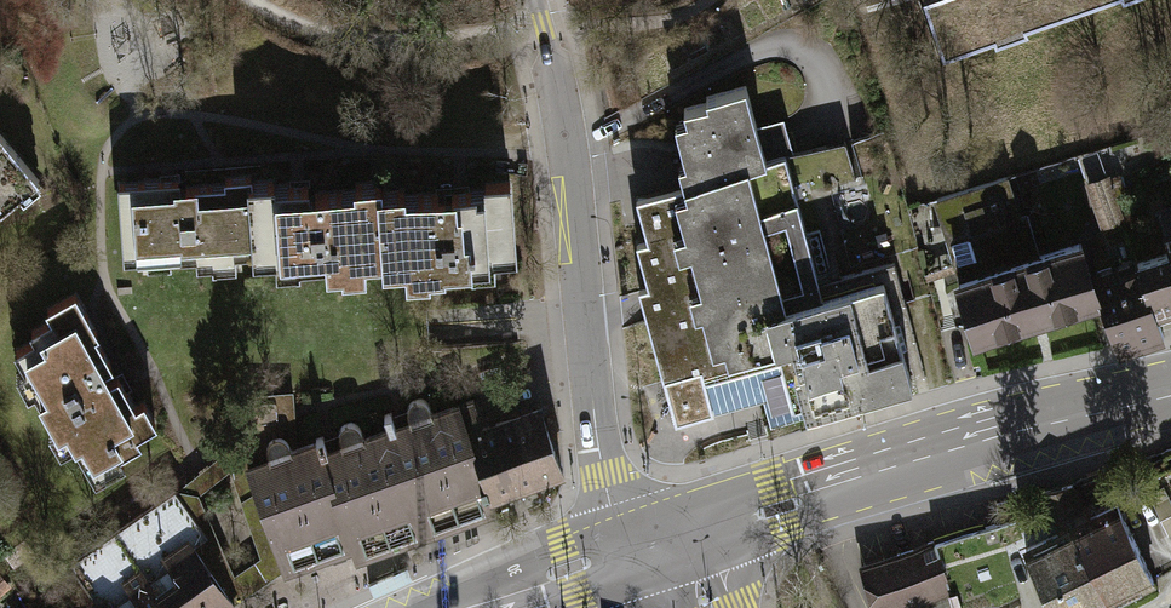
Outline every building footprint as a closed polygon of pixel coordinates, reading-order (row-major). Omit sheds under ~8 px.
[(943,53),(994,36),(995,41),(1028,30),(1026,24),(1096,0),(925,0),(943,53)] [(688,162),(694,182),(747,168),(765,163),(744,85),(706,96),(707,100),(681,107),(691,142),(679,145),(684,163),(688,162)] [(19,194),(15,190),(34,173),(0,134),(0,211),(19,194)] [(747,168),(694,182),(635,198),(646,238),(634,241),(646,286),(637,289),(673,424),(726,410),(714,366),(731,361),(789,346),(807,412),(859,398),(910,385),(882,282),(785,308),(747,168)] [(175,179),(119,182),(123,258),(149,257),(148,249),(163,248),(164,257),(198,255),(198,265),(216,263),(216,253),(255,250),(251,181),(250,175),(224,177),(224,183),(175,186),(175,179)] [(1006,178),(934,199),(953,264),(1025,243),(1006,178)] [(1088,184),(1102,223),(1120,216),(1106,178),(1088,184)] [(251,181),(255,250),(255,258),(293,256),(294,264),(327,262),(328,269),(348,268),(347,259),(383,257),(379,189),(378,180),(355,182),(355,191),(307,194),(307,184),(273,186),(273,179),(251,181)] [(379,189),(383,257),(384,266),(423,263),(424,272),(477,269),(476,258),(515,256),(511,181),(485,182),(485,188),(451,190),(452,199),(437,200),(437,192),(404,194),(404,187),(379,189)] [(1137,261),(1152,311),(1170,306),(1170,207),(1159,211),(1170,250),(1137,261)] [(1078,242),(958,279),(976,338),(1096,300),(1089,276),(1078,242)] [(1089,276),(1096,300),(1103,298),(1119,349),(1160,336),(1152,311),(1137,261),(1089,276)] [(96,330),(75,292),(47,308),(52,316),(31,328),(36,338),(16,349),(27,369),(33,366),(40,380),(32,385),(58,431),(66,426),(95,478),(121,463),(115,452),(138,440),(134,433),(153,422),(142,402),(134,406),(116,374),(108,379),(101,368),(110,363),(92,332),(96,330)] [(389,428),(425,531),(495,507),(490,493),(468,430),(459,404),(432,413),(429,405),(423,398),(414,398),(406,404),(406,413),(409,421),(389,428)] [(468,430),(490,493),(562,468),(540,406),(468,430)] [(354,556),(425,531),(389,428),(364,437),(360,427),(353,421),(344,421),(336,428),(335,436),(339,445),(326,449),(322,438),(314,441),(350,544),(354,556)] [(350,544),(314,441),(291,449),(288,440),(280,434),(271,434),(265,440),(263,449),(266,458),(246,465),(282,568),(350,544)] [(233,600),(191,543),(199,537),(197,524),(172,490),(70,564),(98,601),(89,607),(222,607),(233,600)] [(1070,526),(1107,602),(1152,579),(1115,504),(1070,526)] [(935,543),(950,594),(954,607),(980,607),(1019,596),(998,524),(935,543)] [(1070,526),(1024,549),(1053,607),(1093,607),(1107,602),(1070,526)] [(859,566),(872,607),(902,607),(950,594),(935,543),(859,566)]
